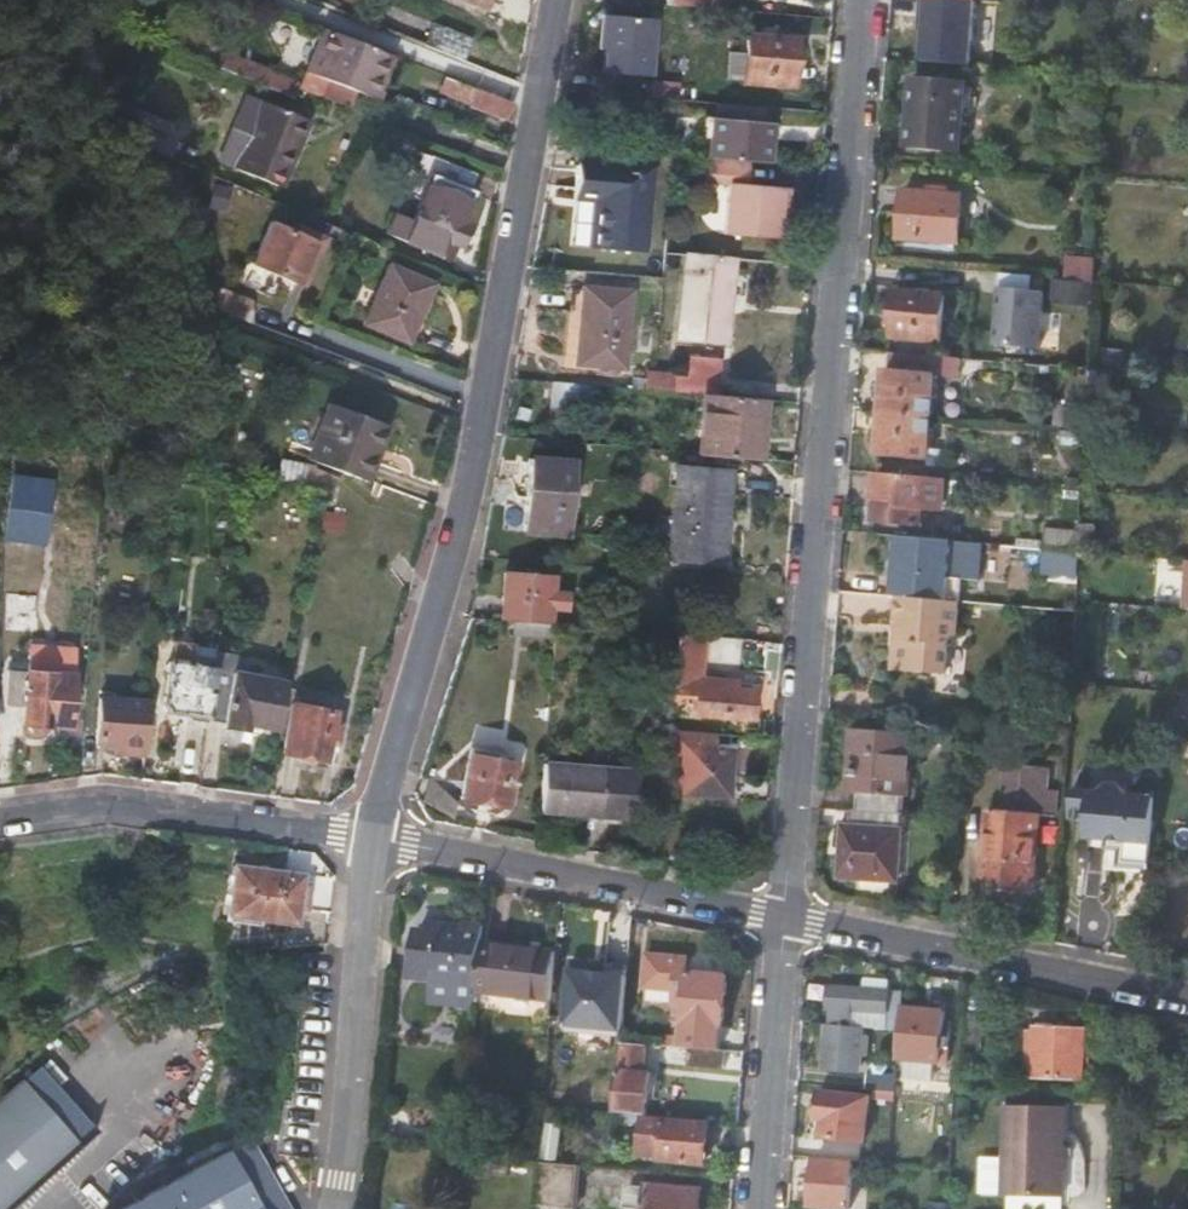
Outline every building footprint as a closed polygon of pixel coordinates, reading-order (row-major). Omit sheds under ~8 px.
[(481,10),(485,0),(455,0),(481,10)] [(663,6),(704,9),(704,0),(663,0),(663,6)] [(982,0),(921,0),(920,18),(926,18),(925,32),(922,63),(977,68),(982,0)] [(603,12),(599,70),(653,74),(657,15),(603,12)] [(426,44),(464,59),(473,37),(452,30),(451,33),(444,31),(445,27),(434,23),(426,44)] [(374,95),(390,53),(370,46),(323,28),(322,27),(308,70),(328,78),(357,89),(374,95)] [(742,55),(726,54),(724,82),(792,88),(796,39),(744,35),(742,55)] [(1113,56),(1119,74),(1134,68),(1128,50),(1113,56)] [(267,85),(273,70),(254,61),(248,77),(267,85)] [(273,70),(267,85),(295,96),(300,81),(273,70)] [(357,89),(328,78),(322,95),(351,106),(357,89)] [(906,150),(959,154),(966,83),(912,78),(906,150)] [(680,82),(640,79),(639,97),(678,99),(680,82)] [(506,116),(512,101),(475,86),(469,103),(506,116)] [(134,150),(162,161),(168,145),(162,129),(112,96),(134,150)] [(230,170),(279,189),(284,177),(288,179),(298,153),(294,151),(305,121),(256,103),(230,170)] [(769,122),(770,110),(712,104),(711,116),(769,122)] [(765,164),(769,122),(711,116),(706,159),(749,163),(765,164)] [(309,123),(305,121),(294,151),(298,153),(309,123)] [(467,189),(472,174),(429,157),(419,181),(429,185),(406,241),(434,252),(440,237),(455,243),(462,224),(457,222),(470,190),(467,189)] [(746,186),(749,163),(706,159),(705,182),(728,185),(723,236),(776,241),(779,212),(786,213),(788,190),(746,186)] [(594,245),(643,250),(651,171),(582,165),(579,193),(597,195),(594,245)] [(284,191),(288,179),(284,177),(279,189),(284,191)] [(709,190),(707,228),(724,229),(726,190),(709,190)] [(960,244),(963,198),(903,193),(899,239),(960,244)] [(296,281),(314,242),(270,224),(253,262),(246,259),(244,266),(249,268),(243,282),(271,294),(280,274),(296,281)] [(727,326),(732,261),(692,257),(689,257),(681,340),(725,344),(727,326)] [(1066,258),(1065,280),(1093,283),(1095,260),(1066,258)] [(434,284),(389,264),(371,305),(357,299),(350,316),(409,343),(434,284)] [(218,310),(252,323),(251,299),(214,285),(218,310)] [(573,364),(623,368),(630,293),(581,289),(573,364)] [(1044,295),(1000,291),(995,349),(1039,352),(1044,295)] [(902,338),(901,356),(941,359),(946,298),(896,294),(892,337),(902,338)] [(952,376),(953,361),(941,359),(901,356),(890,355),(884,415),(930,418),(932,402),(939,402),(940,390),(932,389),(933,375),(952,376)] [(687,375),(655,373),(654,392),(655,392),(703,396),(718,396),(721,359),(689,358),(687,375)] [(1086,431),(1112,433),(1113,413),(1115,386),(1115,374),(1089,371),(1086,431)] [(644,372),(642,390),(654,392),(655,373),(644,372)] [(591,408),(592,387),(535,382),(535,404),(591,408)] [(1086,429),(1088,395),(1069,394),(1068,405),(1057,405),(1055,426),(1086,429)] [(703,396),(699,457),(759,462),(763,400),(718,396),(703,396)] [(309,456),(367,479),(387,425),(328,402),(309,456)] [(929,433),(930,418),(884,415),(881,454),(927,458),(928,447),(936,447),(937,434),(929,433)] [(282,459),(278,477),(325,491),(334,493),(338,475),(312,466),(282,459)] [(522,530),(568,534),(573,466),(528,460),(522,530)] [(668,560),(713,564),(717,524),(724,523),(727,475),(677,470),(668,560)] [(944,511),(946,482),(879,476),(876,521),(921,526),(922,511),(944,511)] [(331,508),(334,493),(325,491),(322,507),(331,508)] [(11,494),(5,537),(25,540),(25,528),(44,530),(48,499),(11,494)] [(1082,524),(1082,531),(1081,554),(1096,554),(1097,525),(1082,524)] [(1048,529),(1046,550),(1081,554),(1082,531),(1048,529)] [(954,545),(897,540),(893,597),(899,598),(949,602),(951,579),(969,582),(972,551),(954,550),(954,545)] [(503,574),(499,621),(548,625),(551,578),(503,574)] [(899,598),(893,597),(891,621),(897,622),(899,598)] [(960,603),(949,602),(899,598),(897,622),(902,624),(901,642),(895,646),(893,672),(946,677),(949,643),(957,636),(960,603)] [(498,635),(550,640),(550,625),(548,625),(499,621),(498,635)] [(699,678),(702,638),(674,636),(667,693),(693,695),(691,716),(749,722),(752,691),(732,689),(732,682),(699,678)] [(68,725),(73,652),(29,649),(27,672),(7,670),(4,702),(25,704),(24,722),(27,723),(26,730),(36,731),(46,732),(47,723),(68,725)] [(204,720),(213,656),(193,654),(191,668),(169,665),(165,703),(170,708),(182,709),(193,711),(193,719),(204,720)] [(275,729),(282,679),(240,673),(232,728),(240,729),(247,731),(248,725),(275,729)] [(143,754),(146,704),(98,700),(95,742),(105,743),(114,744),(114,752),(143,754)] [(332,725),(334,711),(289,703),(280,753),(303,757),(325,761),(328,744),(336,745),(341,726),(332,725)] [(710,749),(710,736),(663,731),(661,769),(659,791),(726,798),(730,750),(710,749)] [(860,797),(859,814),(906,818),(912,738),(853,732),(848,795),(860,797)] [(505,807),(512,765),(467,757),(460,798),(505,807)] [(603,768),(541,764),(538,813),(599,819),(603,768)] [(1034,895),(1042,819),(1053,820),(1056,794),(1044,793),(1046,771),(1004,767),(999,813),(987,812),(982,862),(988,862),(986,890),(1034,895)] [(631,770),(603,768),(599,819),(627,820),(631,770)] [(1156,801),(1128,799),(1128,796),(1122,789),(1106,788),(1100,793),(1100,796),(1073,794),(1071,821),(1087,823),(1086,841),(1108,842),(1122,844),(1121,852),(1120,869),(1150,871),(1151,860),(1155,815),(1156,801)] [(916,832),(917,819),(906,818),(859,814),(853,814),(852,827),(844,827),(839,880),(898,885),(902,832),(916,832)] [(1122,844),(1108,842),(1108,851),(1121,852),(1122,844)] [(315,852),(290,848),(286,872),(235,864),(227,913),(294,923),(297,907),(328,912),(330,890),(333,875),(315,852)] [(979,890),(986,890),(988,862),(982,862),(979,890)] [(416,932),(415,947),(412,976),(436,978),(435,985),(433,1005),(473,1009),(475,994),(482,946),(485,926),(465,924),(465,927),(437,925),(437,933),(416,932)] [(415,947),(407,946),(404,982),(435,985),(436,978),(412,976),(415,947)] [(475,994),(552,1002),(554,976),(556,955),(482,946),(475,994)] [(631,969),(568,966),(565,1026),(628,1029),(631,969)] [(698,973),(725,976),(726,970),(699,967),(698,973)] [(688,973),(680,1048),(688,1049),(716,1052),(717,1030),(721,1029),(725,976),(698,973),(688,973)] [(829,1013),(828,1026),(865,1029),(901,1032),(903,1010),(904,996),(888,994),(889,983),(865,981),(864,991),(827,988),(825,1013),(829,1013)] [(901,1032),(898,1063),(905,1063),(903,1081),(933,1084),(934,1065),(941,1066),(941,1064),(947,1065),(950,1039),(943,1039),(945,1013),(941,1013),(941,1009),(923,1007),(923,1012),(903,1010),(901,1032)] [(861,1076),(865,1029),(828,1026),(826,1026),(822,1072),(861,1076)] [(1083,1080),(1085,1031),(1035,1029),(1033,1077),(1083,1080)] [(622,1073),(617,1072),(613,1114),(646,1117),(650,1074),(645,1073),(647,1048),(625,1045),(622,1073)] [(725,1070),(726,1052),(716,1052),(688,1049),(686,1067),(725,1070)] [(30,1083),(87,1148),(108,1130),(51,1065),(30,1083)] [(869,1076),(868,1093),(870,1093),(896,1095),(898,1079),(869,1076)] [(87,1148),(30,1083),(0,1109),(0,1208),(18,1208),(87,1148)] [(896,1095),(870,1093),(870,1100),(896,1103),(896,1095)] [(821,1139),(865,1144),(869,1101),(825,1096),(821,1139)] [(1067,1109),(1006,1107),(1003,1198),(1064,1200),(1065,1172),(1065,1149),(1067,1109)] [(708,1123),(663,1118),(646,1117),(624,1115),(621,1152),(642,1154),(641,1157),(660,1159),(659,1161),(697,1165),(699,1150),(706,1149),(708,1123)] [(253,1140),(228,1154),(128,1208),(292,1208),(253,1140)] [(949,1155),(936,1154),(936,1165),(948,1165),(949,1155)] [(509,1161),(475,1158),(475,1172),(509,1174),(509,1161)] [(813,1208),(848,1208),(854,1165),(816,1161),(809,1208),(813,1208)] [(538,1164),(535,1207),(552,1208),(577,1208),(581,1169),(538,1164)] [(703,1193),(646,1187),(646,1192),(627,1190),(620,1194),(619,1208),(702,1208),(703,1193)]
